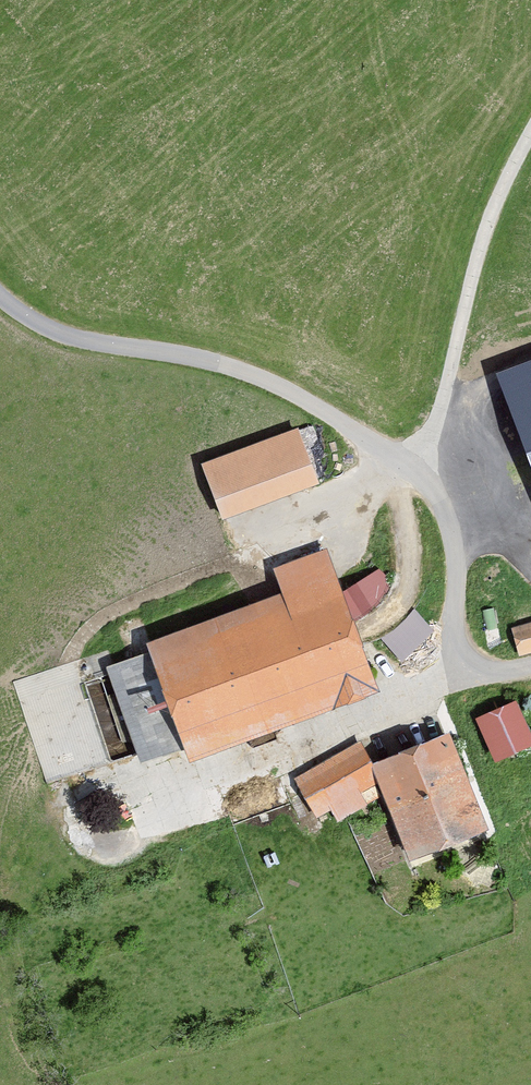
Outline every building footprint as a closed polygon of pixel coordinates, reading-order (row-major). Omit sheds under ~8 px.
[(496,374),(530,469),(530,361),(496,374)] [(300,427),(201,460),(220,517),(319,484),(300,427)] [(275,595),(141,642),(146,654),(110,667),(142,757),(183,743),(191,765),(384,696),(327,537),(263,560),(275,595)] [(402,656),(434,626),(414,604),(381,634),(402,656)] [(509,622),(517,651),(530,647),(530,616),(509,622)] [(476,717),(497,762),(530,747),(530,746),(510,702),(476,717)] [(450,741),(371,774),(376,786),(409,865),(489,831),(450,741)] [(352,744),(293,776),(316,818),(376,786),(371,774),(352,744)]
